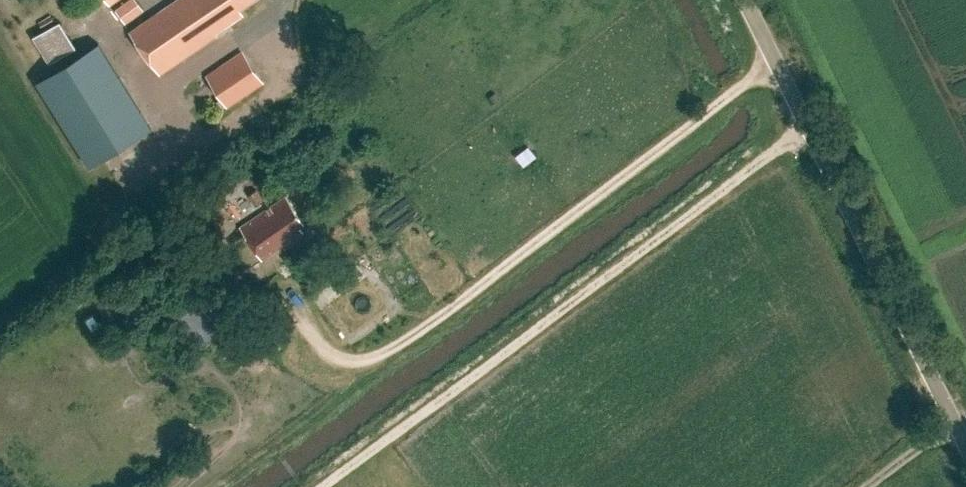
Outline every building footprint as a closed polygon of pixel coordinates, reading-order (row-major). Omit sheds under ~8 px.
[(115,10),(125,23),(143,10),(136,0),(128,0),(115,10)] [(257,0),(177,0),(130,31),(160,75),(245,18),(240,11),(257,0)] [(55,22),(51,16),(39,22),(43,29),(55,22)] [(52,65),(81,48),(66,20),(36,36),(52,65)] [(150,127),(99,44),(36,82),(87,165),(150,127)] [(263,84),(245,54),(208,76),(227,106),(263,84)] [(535,158),(528,149),(516,158),(523,168),(535,158)] [(257,189),(248,195),(255,206),(264,200),(257,189)] [(288,198),(242,228),(263,260),(305,232),(302,227),(306,224),(288,198)] [(186,293),(158,312),(188,355),(215,336),(186,293)]
